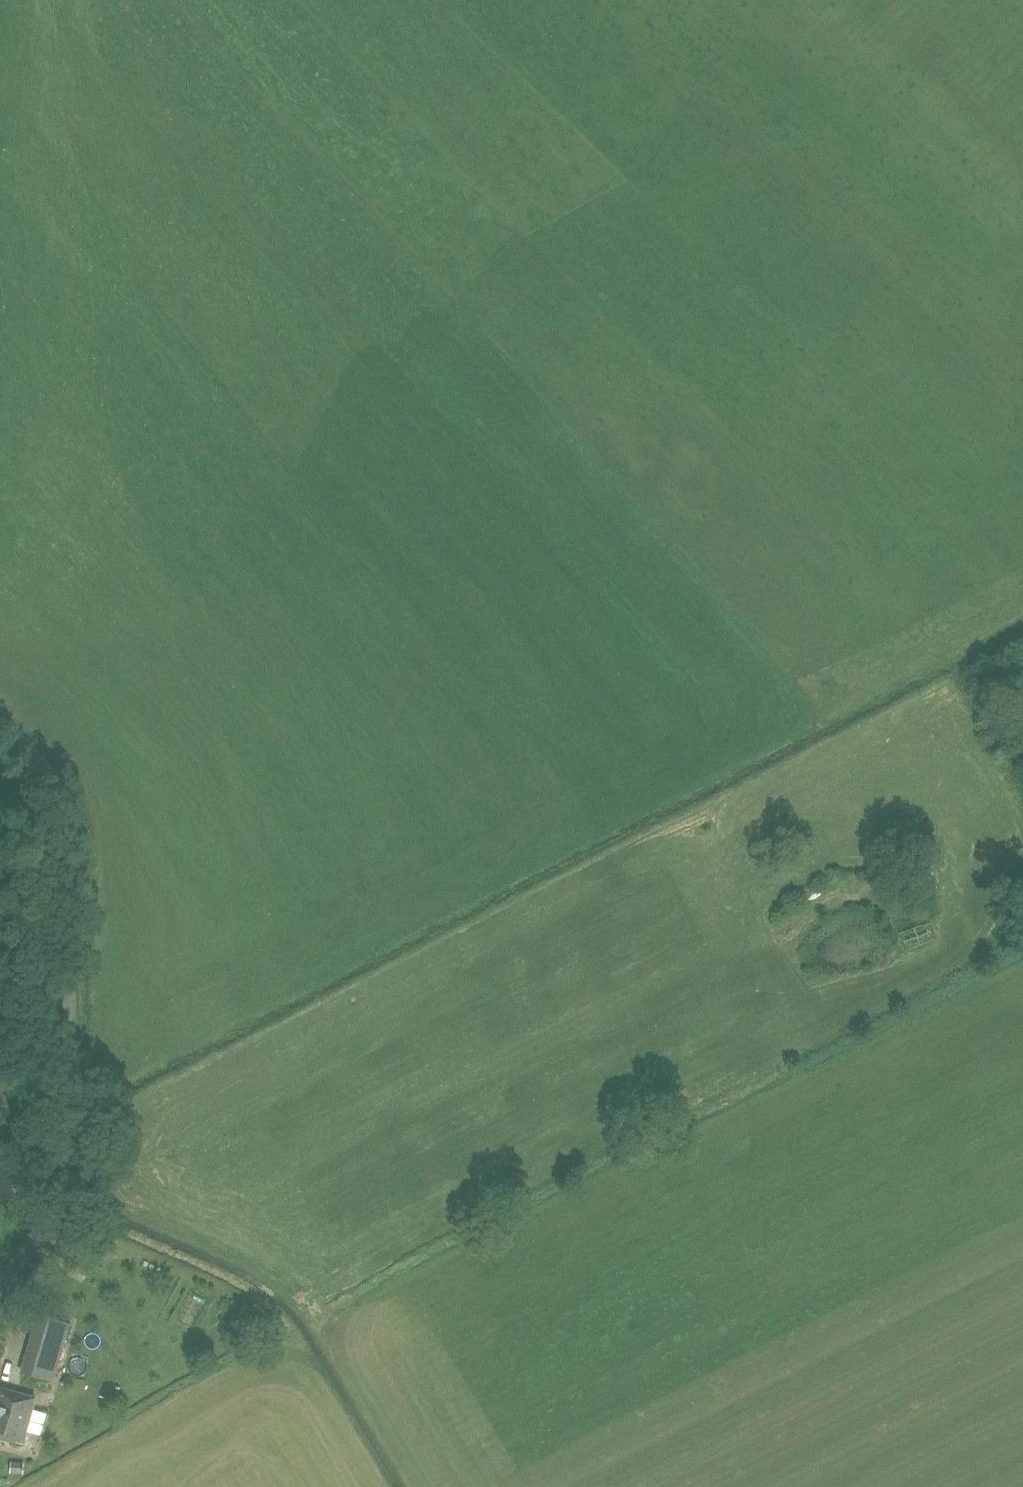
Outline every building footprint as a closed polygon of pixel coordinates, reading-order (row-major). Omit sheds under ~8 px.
[(40,1315),(33,1338),(60,1346),(67,1323),(40,1315)] [(0,1390),(0,1439),(22,1445),(35,1400),(0,1390)] [(25,1463),(12,1462),(12,1474),(25,1475),(25,1463)]
